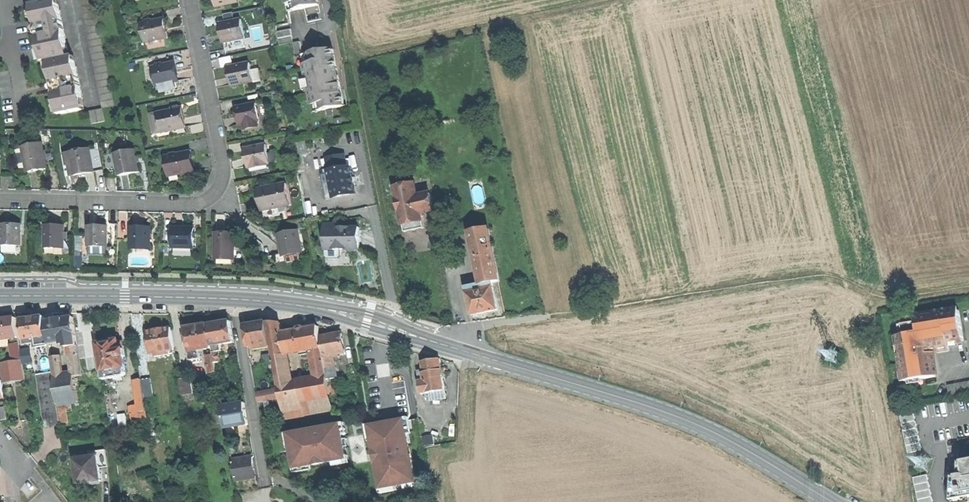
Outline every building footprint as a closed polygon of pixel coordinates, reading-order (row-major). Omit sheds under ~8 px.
[(33,12),(29,13),(31,20),(35,19),(37,28),(32,31),(33,34),(38,36),(39,41),(43,62),(48,62),(70,57),(59,0),(54,0),(32,4),(33,12)] [(115,105),(95,0),(81,0),(102,108),(115,105)] [(318,0),(286,0),(287,4),(293,3),(294,10),(319,5),(318,0)] [(142,23),(145,38),(154,36),(154,40),(169,36),(167,27),(165,18),(142,23)] [(223,43),(246,38),(242,20),(220,24),(222,33),(223,43)] [(279,45),(292,42),(290,28),(277,31),(279,45)] [(295,55),(302,54),(299,40),(292,42),(295,55)] [(333,48),(308,53),(310,63),(304,64),(308,86),(312,104),(318,103),(320,110),(345,105),(339,75),(336,76),(335,69),(338,68),(333,48)] [(52,79),(53,85),(51,85),(49,89),(52,91),(54,91),(59,115),(85,109),(74,56),(70,57),(48,62),(52,79)] [(173,62),(153,66),(157,85),(159,85),(175,81),(178,81),(173,62)] [(232,87),(254,82),(252,70),(250,63),(229,67),(231,78),(232,87)] [(261,68),(252,70),(254,82),(255,84),(263,82),(261,68)] [(176,87),(175,81),(159,85),(161,90),(176,87)] [(258,122),(260,122),(257,103),(243,106),(243,110),(236,111),(238,118),(239,126),(244,125),(245,129),(259,126),(258,122)] [(162,133),(185,128),(183,118),(181,107),(158,112),(162,133)] [(104,121),(102,108),(89,110),(91,124),(104,121)] [(154,134),(162,133),(158,112),(150,114),(154,134)] [(291,142),(294,155),(307,152),(305,140),(291,142)] [(42,143),(22,147),(28,173),(38,171),(47,169),(42,143)] [(266,145),(244,149),(246,159),(248,167),(249,167),(267,163),(270,163),(270,162),(268,154),(266,145)] [(90,148),(70,152),(72,163),(75,175),(83,173),(95,171),(90,148)] [(131,175),(140,173),(136,151),(116,154),(120,177),(131,175)] [(326,157),(329,171),(348,167),(345,153),(326,157)] [(167,158),(170,174),(178,173),(179,176),(184,175),(193,174),(189,154),(167,158)] [(335,197),(357,193),(355,184),(352,184),(350,176),(353,175),(351,166),(348,167),(329,171),(329,173),(335,197)] [(327,199),(335,197),(329,173),(321,174),(327,199)] [(260,200),(262,210),(264,209),(287,205),(292,204),(288,184),(258,189),(260,200)] [(402,222),(422,218),(421,214),(433,211),(430,194),(417,197),(415,184),(396,188),(399,206),(402,222)] [(289,215),(287,205),(264,209),(266,219),(289,215)] [(424,228),(422,218),(402,222),(405,232),(424,228)] [(325,224),(325,250),(326,250),(326,255),(328,255),(328,256),(333,256),(340,256),(340,255),(341,255),(341,250),(347,250),(350,252),(355,252),(358,250),(360,250),(360,228),(346,228),(346,229),(340,230),(340,224),(325,224)] [(12,225),(2,225),(2,246),(21,246),(21,225),(12,225)] [(55,225),(46,225),(45,248),(64,249),(65,226),(55,225)] [(88,226),(88,247),(89,247),(107,247),(108,226),(98,226),(88,226)] [(131,226),(130,246),(151,247),(151,227),(140,227),(131,226)] [(173,227),(172,247),(194,248),(194,228),(182,227),(173,227)] [(470,232),(481,285),(492,283),(498,281),(487,229),(470,232)] [(280,244),(282,253),(302,249),(298,230),(278,233),(280,244)] [(216,233),(215,257),(234,257),(235,233),(224,233),(216,233)] [(481,285),(466,288),(472,315),(485,312),(498,310),(492,283),(481,285)] [(899,338),(904,382),(936,378),(934,363),(933,355),(928,355),(928,352),(948,350),(948,347),(965,345),(961,314),(918,319),(918,324),(904,325),(905,337),(899,338)] [(26,340),(27,340),(48,337),(46,322),(45,317),(34,319),(23,321),(26,340)] [(20,338),(17,318),(5,320),(0,320),(0,341),(11,339),(20,338)] [(49,344),(63,342),(78,340),(74,318),(59,320),(46,322),(48,337),(49,344)] [(231,321),(209,325),(213,346),(222,344),(234,342),(233,332),(231,321)] [(254,350),(273,347),(268,323),(245,321),(247,337),(249,347),(253,347),(254,350)] [(288,354),(301,352),(316,350),(323,348),(321,337),(319,326),(306,329),(303,327),(299,328),(298,330),(290,331),(283,333),(281,323),(268,323),(273,347),(274,357),(288,354)] [(213,349),(213,346),(209,325),(198,326),(187,328),(188,336),(190,344),(191,351),(189,352),(191,361),(202,359),(200,351),(213,349)] [(170,350),(175,349),(172,328),(159,330),(148,332),(151,353),(160,351),(170,350)] [(331,336),(321,337),(323,348),(324,356),(333,355),(346,352),(343,334),(331,336)] [(102,371),(126,368),(125,357),(126,357),(124,346),(120,346),(119,343),(119,339),(117,337),(115,336),(112,336),(110,337),(109,339),(108,341),(103,342),(98,343),(102,371)] [(50,346),(49,344),(48,337),(27,340),(28,344),(35,343),(36,348),(50,346)] [(26,380),(20,338),(11,339),(14,362),(1,364),(2,374),(3,380),(4,383),(26,380)] [(6,350),(7,359),(0,360),(1,364),(14,362),(11,339),(0,341),(0,351),(6,350)] [(72,348),(76,377),(83,376),(78,343),(71,344),(72,348)] [(316,353),(317,358),(324,356),(323,348),(316,350),(316,353)] [(217,372),(215,362),(214,354),(207,355),(209,373),(217,372)] [(294,384),(288,354),(274,357),(280,387),(294,384)] [(334,363),(333,355),(324,356),(326,364),(334,363)] [(318,374),(320,374),(327,373),(326,364),(324,356),(317,358),(315,358),(318,374)] [(55,357),(52,358),(54,372),(55,380),(64,379),(62,364),(59,357),(55,357)] [(423,371),(425,382),(443,379),(440,360),(430,362),(422,363),(423,371)] [(337,379),(334,363),(326,364),(327,373),(328,378),(329,380),(337,379)] [(129,384),(126,368),(102,371),(105,390),(128,387),(129,384)] [(54,372),(39,374),(46,427),(62,424),(59,405),(55,380),(54,372)] [(64,379),(55,380),(59,405),(67,404),(80,402),(76,377),(64,379)] [(180,378),(183,395),(193,393),(194,393),(191,377),(180,378)] [(154,396),(151,378),(142,380),(145,398),(154,396)] [(321,379),(299,383),(304,408),(305,415),(334,410),(330,385),(329,380),(328,378),(321,379)] [(425,382),(419,383),(421,395),(432,393),(445,391),(443,379),(425,382)] [(142,380),(135,381),(139,406),(146,404),(145,398),(142,380)] [(299,383),(294,384),(280,387),(280,389),(282,398),(284,411),(304,408),(299,383)] [(961,385),(954,386),(957,399),(964,397),(961,385)] [(948,387),(950,400),(957,399),(954,386),(948,387)] [(274,400),(282,398),(280,389),(272,390),(274,400)] [(271,400),(274,400),(272,390),(257,393),(259,402),(266,401),(271,400)] [(446,399),(445,391),(432,393),(433,401),(446,399)] [(67,404),(59,405),(62,424),(70,423),(67,404)] [(246,404),(223,408),(227,428),(249,424),(247,414),(246,404)] [(285,419),(305,415),(304,408),(284,411),(285,419)] [(149,419),(147,411),(141,413),(140,412),(135,413),(136,421),(149,419)] [(127,413),(119,414),(122,430),(129,429),(127,413)] [(383,488),(416,482),(411,454),(410,454),(408,447),(410,447),(405,421),(371,427),(383,488)] [(347,458),(341,425),(321,429),(322,430),(315,432),(315,430),(290,435),(296,468),(347,458)] [(97,451),(98,456),(99,456),(100,467),(109,466),(107,450),(97,451)] [(91,457),(76,459),(80,483),(91,482),(91,481),(95,481),(100,480),(100,481),(102,480),(100,467),(99,456),(98,456),(91,457)] [(253,458),(252,458),(253,462),(235,464),(234,461),(232,461),(235,480),(256,477),(253,458)] [(954,476),(953,500),(968,497),(968,460),(961,462),(960,475),(954,476)] [(915,476),(919,501),(935,501),(930,473),(915,476)]
